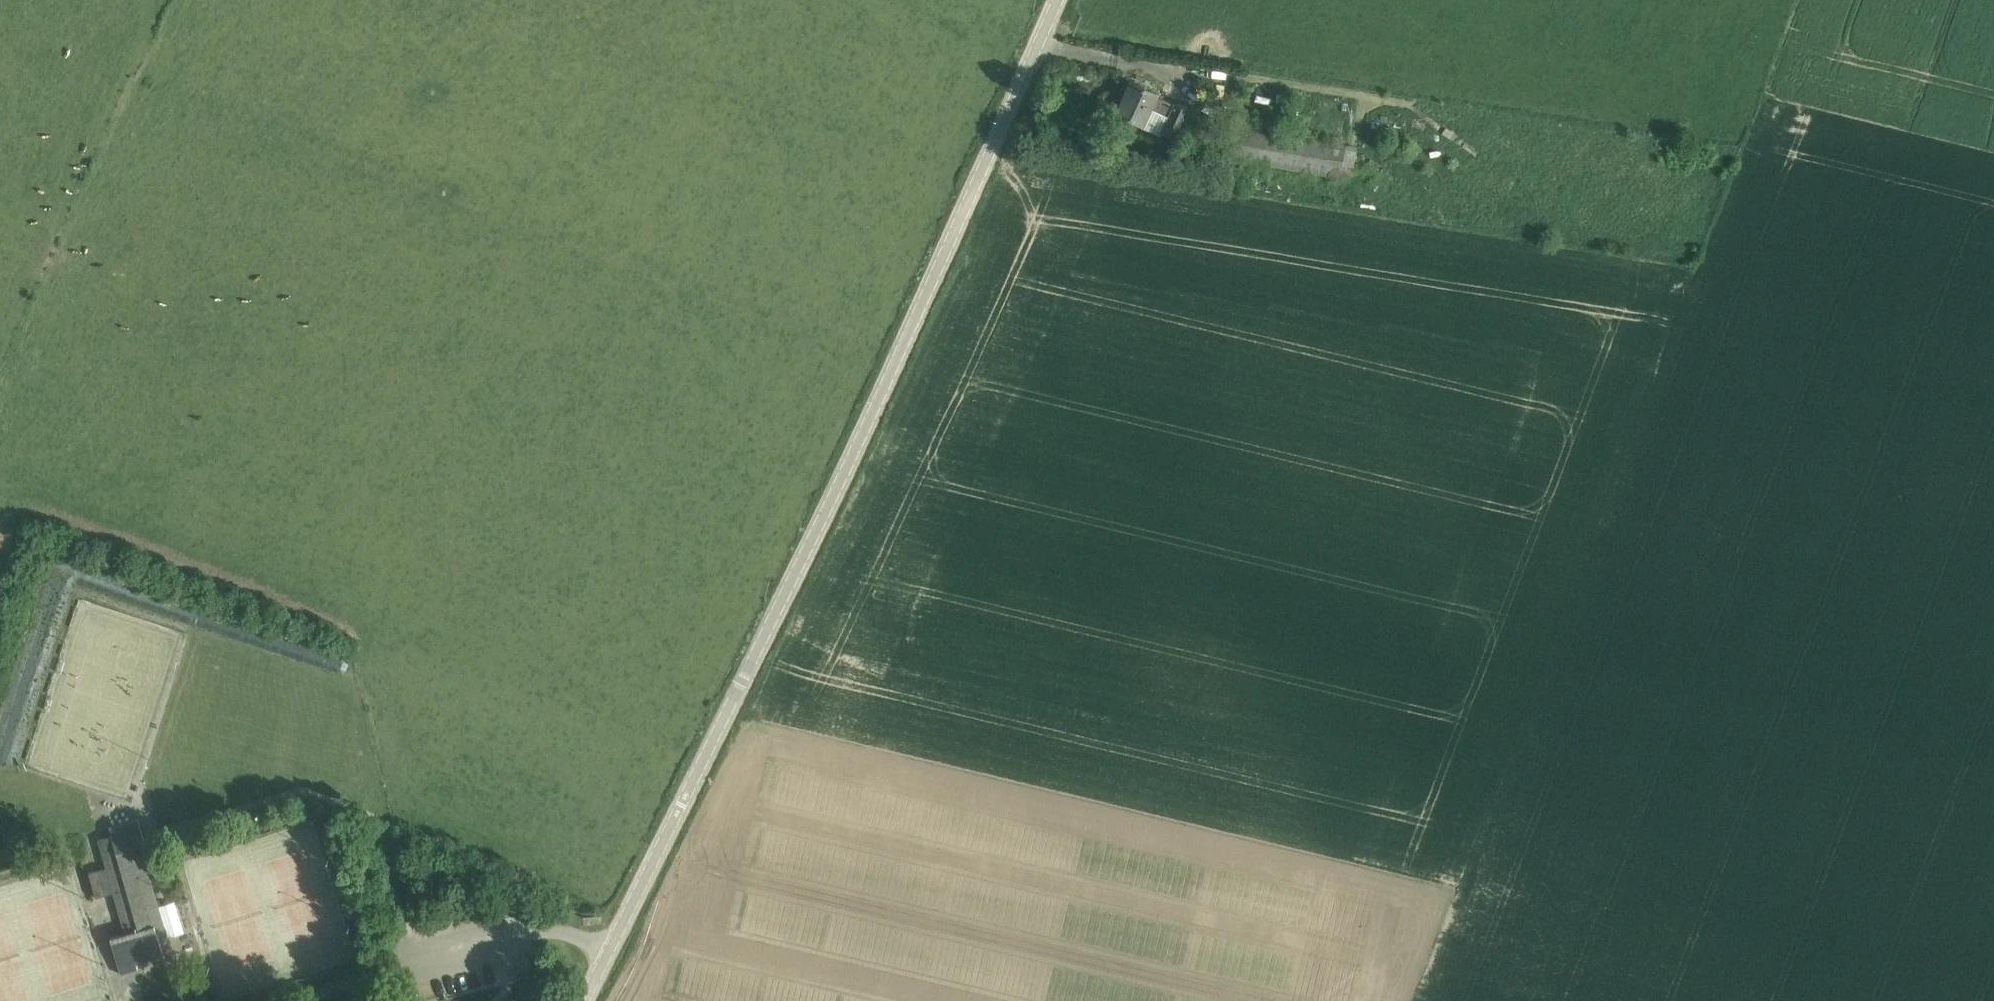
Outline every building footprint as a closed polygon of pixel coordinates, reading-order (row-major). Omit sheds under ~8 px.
[(1158,93),(1132,81),(1130,86),(1128,85),(1127,86),(1128,87),(1128,88),(1129,89),(1127,93),(1126,92),(1125,93),(1124,94),(1126,95),(1117,113),(1144,125),(1142,128),(1161,136),(1162,133),(1177,139),(1190,110),(1175,103),(1175,104),(1157,96),(1158,93)] [(1277,121),(1234,114),(1233,124),(1227,156),(1341,175),(1346,144),(1275,132),(1277,121)] [(99,839),(114,892),(151,881),(144,854),(140,855),(137,847),(146,845),(139,819),(110,827),(112,835),(99,839)] [(151,881),(114,892),(126,933),(111,937),(121,974),(139,969),(137,963),(164,955),(158,932),(165,930),(151,881)] [(183,930),(179,900),(163,902),(167,932),(183,930)]
